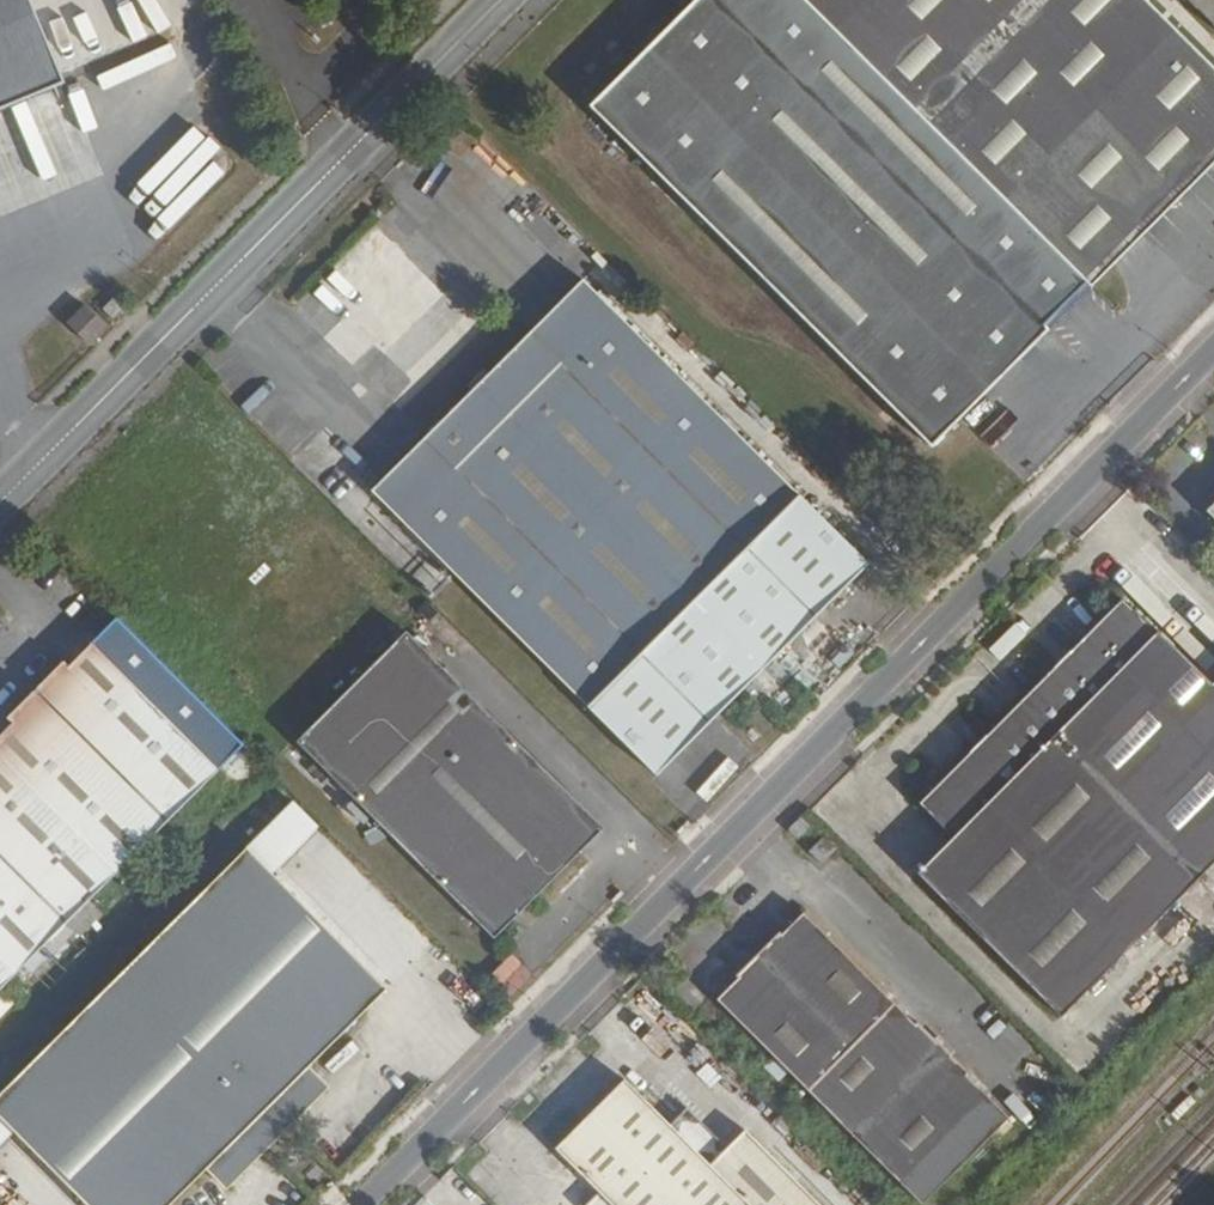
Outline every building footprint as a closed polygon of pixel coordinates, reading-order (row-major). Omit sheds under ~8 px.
[(64,86),(29,0),(0,0),(0,112),(64,86)] [(814,0),(695,0),(591,107),(934,447),(1052,329),(1044,322),(1089,275),(814,0)] [(1089,275),(1095,281),(1213,161),(1213,57),(1157,0),(814,0),(1089,275)] [(1213,14),(1213,0),(1200,0),(1213,14)] [(565,358),(618,305),(588,275),(535,328),(565,358)] [(116,301),(102,314),(112,324),(125,311),(116,301)] [(871,558),(618,305),(565,358),(535,328),(429,433),(459,463),(406,516),(660,770),(871,558)] [(84,313),(67,329),(69,331),(86,315),(84,313)] [(69,331),(87,349),(103,332),(86,315),(69,331)] [(376,486),(406,516),(459,463),(429,433),(376,486)] [(1024,696),(923,798),(956,832),(920,868),(1064,1013),(1203,874),(1213,863),(1213,678),(1162,627),(1160,629),(1126,594),(1024,696)] [(608,823),(410,625),(300,735),(498,933),(608,823)] [(98,635),(74,658),(70,654),(13,711),(17,715),(0,733),(0,987),(225,762),(98,635)] [(814,820),(805,811),(792,824),(801,833),(814,820)] [(250,842),(0,1093),(0,1108),(98,1204),(169,1204),(211,1162),(231,1182),(333,1080),(313,1060),(391,982),(250,842)] [(918,1019),(806,907),(785,929),(783,927),(739,970),(742,972),(720,994),(904,1178),(991,1091),(969,1069),(972,1067),(921,1016),(918,1019)] [(490,975),(511,996),(533,975),(513,954),(490,975)] [(748,1125),(730,1143),(688,1101),(671,1118),(627,1074),(558,1143),(603,1187),(586,1204),(587,1204),(829,1204),(748,1125)]
